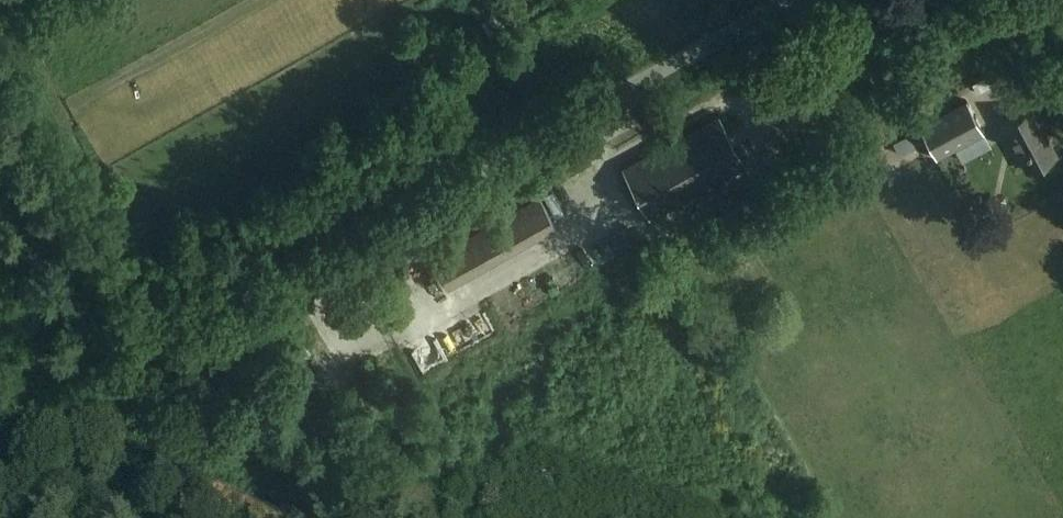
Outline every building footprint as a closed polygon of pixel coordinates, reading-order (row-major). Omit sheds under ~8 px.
[(989,87),(1009,80),(1006,71),(986,78),(989,87)] [(966,102),(924,125),(940,156),(983,133),(966,102)] [(1057,153),(1032,107),(1002,122),(1027,169),(1057,153)] [(745,164),(718,114),(623,166),(650,216),(745,164)] [(556,226),(539,197),(431,258),(448,287),(556,226)]
